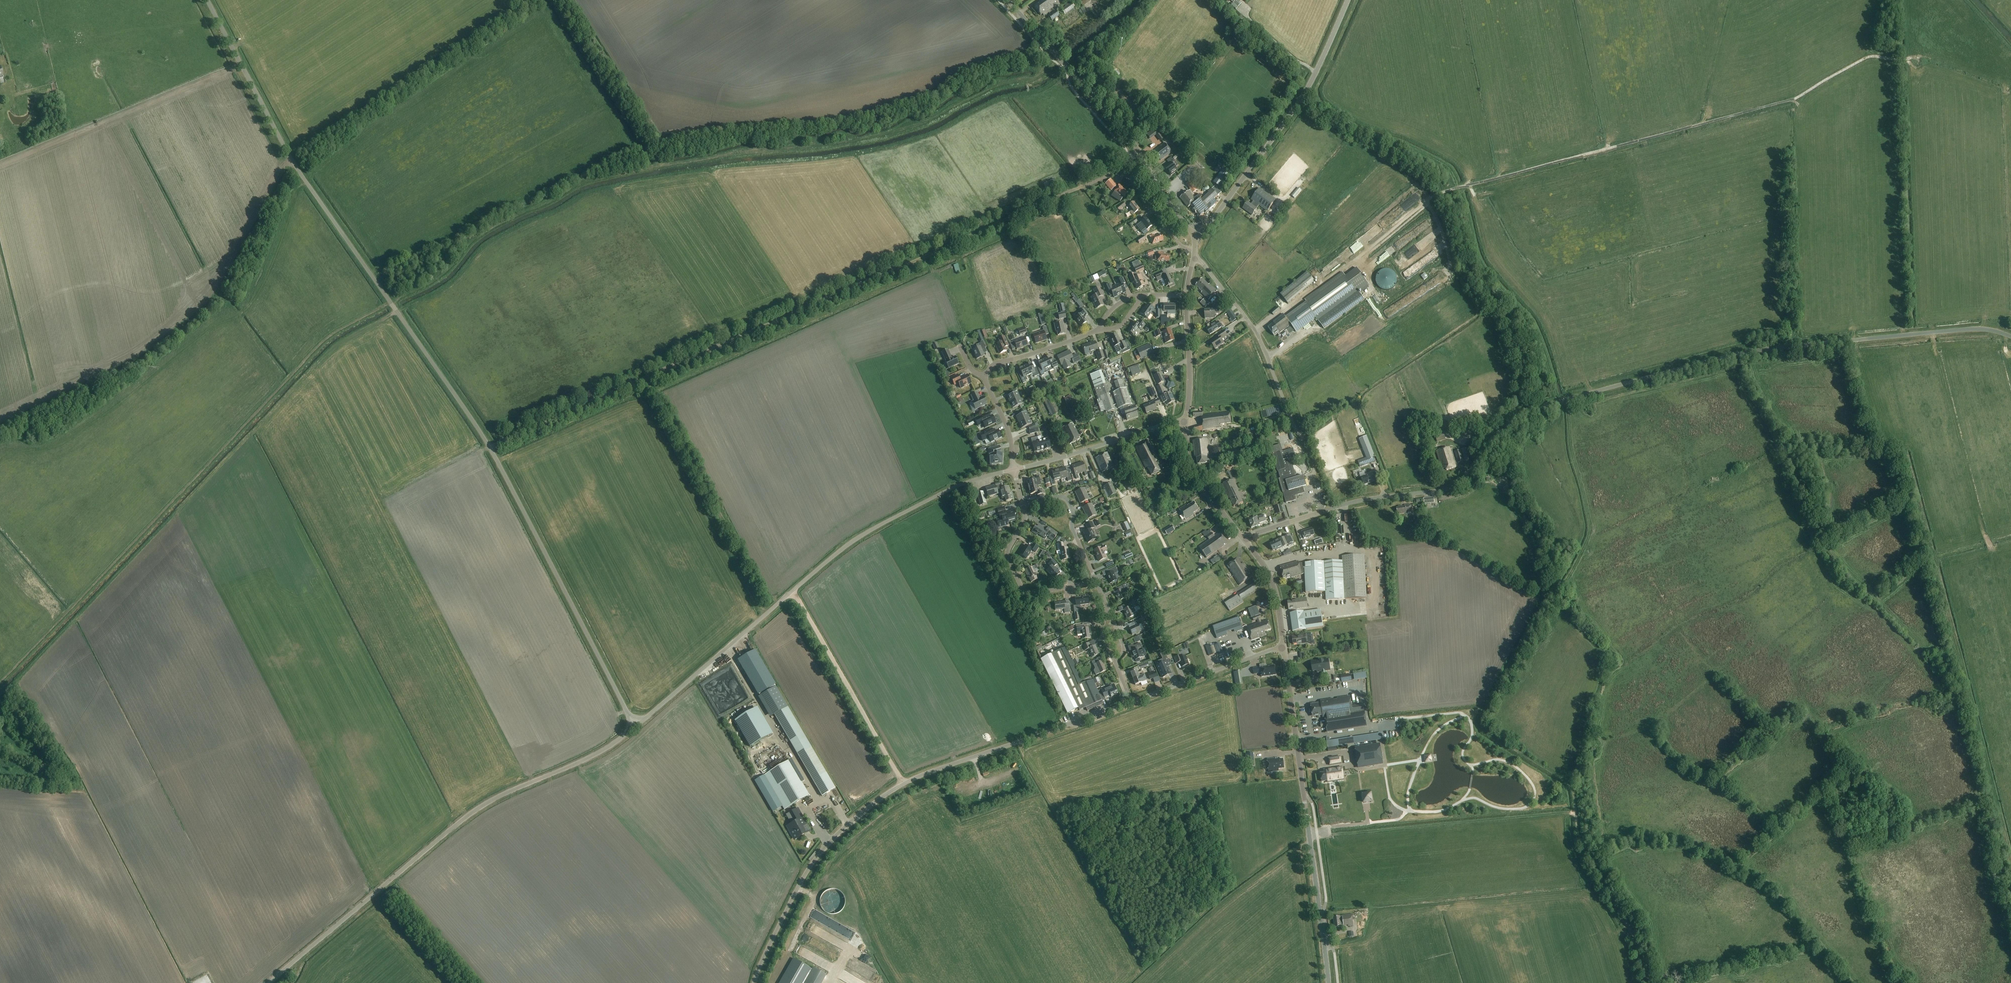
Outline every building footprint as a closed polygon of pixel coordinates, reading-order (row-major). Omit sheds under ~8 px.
[(1056,0),(1039,0),(1039,3),(1034,6),(1040,15),(1042,13),(1044,16),(1059,4),(1056,0)] [(1082,6),(1086,12),(1094,5),(1089,0),(1082,6)] [(1071,3),(1061,9),(1065,15),(1075,8),(1071,3)] [(1056,11),(1048,16),(1052,21),(1055,19),(1056,21),(1061,18),(1056,11)] [(1157,127),(1152,130),(1156,135),(1157,137),(1160,141),(1165,138),(1162,133),(1157,127)] [(1171,152),(1165,143),(1153,152),(1158,159),(1159,158),(1161,160),(1171,152)] [(1177,171),(1175,168),(1171,162),(1164,167),(1168,173),(1171,176),(1177,171)] [(1229,174),(1223,170),(1214,182),(1220,187),(1229,174)] [(1105,183),(1111,191),(1117,186),(1111,178),(1105,183)] [(1209,193),(1202,200),(1200,198),(1202,197),(1200,194),(1195,198),(1192,194),(1194,193),(1197,190),(1191,181),(1187,184),(1191,189),(1180,198),(1188,207),(1191,205),(1193,208),(1193,209),(1197,213),(1200,217),(1204,213),(1205,214),(1210,210),(1209,210),(1218,203),(1214,199),(1218,196),(1222,193),(1216,186),(1208,192),(1209,193)] [(1115,191),(1112,194),(1116,195),(1121,200),(1123,196),(1125,197),(1128,191),(1122,188),(1123,186),(1119,184),(1115,191)] [(1276,200),(1260,189),(1251,200),(1254,201),(1251,205),(1248,202),(1243,208),(1253,215),(1257,209),(1259,206),(1267,212),(1276,200)] [(1299,189),(1292,197),(1295,199),(1302,191),(1299,189)] [(1418,195),(1411,199),(1413,205),(1421,201),(1418,195)] [(1123,202),(1116,208),(1117,209),(1119,211),(1126,206),(1124,203),(1123,202)] [(1132,215),(1134,213),(1139,209),(1134,202),(1128,206),(1131,211),(1130,212),(1132,215)] [(1402,210),(1392,213),(1395,219),(1404,215),(1402,210)] [(1152,225),(1146,218),(1140,223),(1144,227),(1144,226),(1147,229),(1152,225)] [(1163,240),(1161,234),(1155,236),(1154,234),(1150,236),(1153,244),(1163,240)] [(1410,258),(1420,253),(1417,246),(1406,252),(1410,258)] [(1430,256),(1434,260),(1441,253),(1437,250),(1430,256)] [(1163,252),(1159,252),(1158,260),(1169,261),(1170,255),(1163,254),(1163,252)] [(1136,272),(1129,275),(1132,283),(1135,282),(1138,288),(1145,285),(1142,279),(1143,279),(1141,275),(1139,272),(1144,270),(1141,265),(1138,260),(1132,263),(1134,268),(1136,272)] [(1273,324),(1268,328),(1274,336),(1277,334),(1278,335),(1291,326),(1296,334),(1317,318),(1325,329),(1364,301),(1357,292),(1369,284),(1357,268),(1346,276),(1343,272),(1305,299),(1306,302),(1286,317),(1283,314),(1274,320),(1273,324)] [(1392,289),(1395,287),(1397,284),(1397,280),(1396,276),(1394,272),(1390,270),(1385,269),(1381,271),(1378,274),(1376,278),(1376,281),(1377,285),(1380,288),(1384,290),(1388,290),(1392,289)] [(1411,273),(1412,272),(1411,271),(1402,278),(1406,282),(1413,275),(1411,273)] [(1165,276),(1163,272),(1155,275),(1158,281),(1164,279),(1167,286),(1169,285),(1170,287),(1175,285),(1173,279),(1172,280),(1169,274),(1165,276)] [(1288,304),(1316,282),(1308,273),(1281,295),(1288,304)] [(1120,284),(1116,286),(1120,294),(1122,293),(1123,294),(1126,292),(1123,285),(1126,284),(1123,278),(1118,281),(1120,284)] [(1209,285),(1202,279),(1196,285),(1199,289),(1202,292),(1201,292),(1209,300),(1217,291),(1210,284),(1209,285)] [(1120,294),(1116,286),(1112,288),(1111,284),(1106,286),(1108,292),(1111,290),(1114,297),(1118,296),(1117,295),(1120,294)] [(1103,296),(1100,288),(1094,291),(1096,295),(1091,297),(1096,308),(1103,305),(1100,297),(1103,296)] [(1204,298),(1200,302),(1205,308),(1210,304),(1204,298)] [(1144,317),(1147,319),(1152,312),(1156,314),(1156,318),(1160,318),(1160,310),(1155,310),(1147,304),(1143,310),(1140,314),(1145,317),(1144,317)] [(1171,305),(1171,304),(1164,304),(1164,312),(1175,312),(1175,304),(1171,305)] [(1208,310),(1205,310),(1205,318),(1215,317),(1215,313),(1220,313),(1219,308),(1226,307),(1226,304),(1213,305),(1213,308),(1208,309),(1208,310)] [(1086,317),(1085,316),(1088,314),(1084,309),(1081,311),(1082,313),(1076,318),(1082,326),(1087,322),(1084,319),(1086,317)] [(1238,319),(1232,311),(1228,314),(1233,321),(1238,319)] [(1167,318),(1167,316),(1161,316),(1161,321),(1161,325),(1167,325),(1167,324),(1170,324),(1170,318),(1167,318)] [(1137,324),(1134,322),(1128,331),(1134,335),(1139,328),(1141,330),(1145,325),(1139,321),(1137,324)] [(1222,326),(1218,321),(1207,328),(1210,334),(1222,326)] [(1066,334),(1063,322),(1054,324),(1056,332),(1057,332),(1058,336),(1066,334)] [(1049,334),(1046,327),(1042,328),(1043,331),(1033,335),(1036,344),(1047,340),(1045,336),(1049,334)] [(1159,331),(1155,332),(1156,338),(1164,335),(1167,343),(1174,340),(1170,329),(1160,333),(1159,331)] [(1227,335),(1224,330),(1217,335),(1218,336),(1210,342),(1215,349),(1224,343),(1222,339),(1227,335)] [(1119,345),(1122,351),(1123,353),(1131,350),(1130,347),(1129,347),(1127,341),(1121,343),(1117,335),(1110,338),(1114,347),(1119,345)] [(1008,345),(1004,337),(999,339),(1000,341),(998,342),(998,343),(998,344),(996,345),(1000,354),(1007,351),(1005,347),(1005,346),(1008,345)] [(1017,350),(1028,346),(1024,337),(1021,338),(1021,339),(1017,341),(1017,342),(1013,344),(1014,347),(1016,346),(1017,350)] [(1098,361),(1104,359),(1105,361),(1109,359),(1107,351),(1103,353),(1102,351),(1098,353),(1095,342),(1083,346),(1085,355),(1095,351),(1098,361)] [(984,348),(982,343),(976,346),(977,348),(973,350),(977,359),(984,356),(981,350),(984,348)] [(1154,354),(1150,344),(1137,350),(1138,351),(1134,353),(1138,360),(1142,359),(1142,360),(1154,354)] [(1072,357),(1069,351),(1067,352),(1064,353),(1064,354),(1058,357),(1061,365),(1062,365),(1065,369),(1069,367),(1067,363),(1072,360),(1074,364),(1080,361),(1077,354),(1072,357)] [(952,359),(949,353),(943,356),(946,361),(945,362),(949,369),(959,364),(955,357),(952,359)] [(1050,357),(1044,360),(1048,368),(1049,372),(1058,368),(1054,360),(1052,362),(1050,357)] [(1048,368),(1044,360),(1038,363),(1041,368),(1038,370),(1042,376),(1044,375),(1044,374),(1046,373),(1044,370),(1048,368)] [(1031,364),(1025,366),(1029,376),(1033,374),(1034,377),(1039,375),(1036,369),(1034,370),(1031,364)] [(1138,365),(1129,368),(1131,372),(1132,376),(1141,373),(1138,365)] [(1029,376),(1025,366),(1019,369),(1022,375),(1020,376),(1023,384),(1026,383),(1025,381),(1027,380),(1026,377),(1029,376)] [(1090,374),(1099,401),(1099,403),(1100,402),(1102,408),(1103,409),(1105,408),(1106,413),(1114,410),(1102,371),(1090,374)] [(1163,382),(1159,374),(1153,376),(1157,385),(1163,382)] [(969,378),(967,376),(961,379),(960,378),(959,379),(958,376),(951,379),(955,385),(959,383),(961,388),(962,388),(964,387),(967,385),(968,385),(970,385),(970,384),(971,383),(970,381),(970,380),(969,378)] [(1122,380),(1114,382),(1117,391),(1113,392),(1118,408),(1123,407),(1128,420),(1138,417),(1135,406),(1131,407),(1131,404),(1126,388),(1125,388),(1122,380)] [(1161,385),(1157,387),(1163,401),(1166,400),(1168,405),(1174,401),(1170,392),(1165,394),(1161,385)] [(1017,392),(1007,397),(1010,403),(1020,398),(1017,392)] [(980,399),(977,393),(972,396),(974,401),(972,402),(976,410),(987,404),(983,397),(980,399)] [(1060,412),(1052,395),(1043,399),(1051,416),(1060,412)] [(1064,398),(1067,405),(1074,402),(1071,395),(1064,398)] [(1013,409),(1023,404),(1020,398),(1010,403),(1013,409)] [(1160,404),(1158,399),(1153,401),(1153,402),(1144,406),(1147,413),(1157,409),(1155,406),(1160,404)] [(1071,414),(1076,424),(1083,421),(1078,410),(1071,414)] [(1091,411),(1085,415),(1089,422),(1095,419),(1091,411)] [(1193,417),(1201,416),(1202,425),(1194,427),(1195,433),(1203,431),(1203,429),(1220,426),(1219,424),(1231,422),(1230,412),(1219,414),(1219,413),(1204,415),(1203,411),(1193,412),(1193,417)] [(1026,412),(1016,417),(1019,423),(1029,418),(1026,412)] [(983,424),(985,428),(996,423),(994,420),(995,419),(993,416),(992,416),(989,417),(987,414),(975,420),(978,426),(983,424)] [(1022,429),(1032,424),(1029,418),(1019,423),(1022,429)] [(1079,438),(1072,423),(1060,429),(1068,445),(1079,440),(1078,438),(1079,438)] [(998,430),(994,432),(992,429),(980,434),(983,441),(989,438),(991,443),(1001,438),(998,430)] [(1434,433),(1437,442),(1446,439),(1443,430),(1434,433)] [(1041,436),(1037,437),(1041,451),(1042,450),(1044,449),(1044,450),(1050,448),(1049,448),(1051,448),(1048,438),(1042,439),(1041,436)] [(1367,457),(1373,455),(1374,455),(1366,436),(1360,438),(1367,457)] [(1036,437),(1031,438),(1032,442),(1033,443),(1035,452),(1036,451),(1036,452),(1041,451),(1037,437),(1036,437)] [(1209,456),(1207,439),(1192,441),(1194,456),(1197,456),(1197,458),(1198,465),(1210,463),(1209,459),(1210,458),(1209,456)] [(1148,443),(1147,441),(1135,448),(1146,468),(1147,467),(1151,475),(1160,470),(1155,461),(1157,460),(1152,451),(1150,452),(1148,449),(1150,448),(1148,443)] [(1273,455),(1278,471),(1285,469),(1285,468),(1287,468),(1288,471),(1294,469),(1293,464),(1292,464),(1291,459),(1294,458),(1293,456),(1296,456),(1293,448),(1283,452),(1281,444),(1271,447),(1274,454),(1273,455)] [(989,449),(990,464),(1002,463),(1003,453),(1000,453),(999,450),(1000,450),(999,446),(989,449)] [(1456,468),(1449,447),(1437,451),(1443,469),(1446,468),(1447,471),(1456,468)] [(1460,450),(1455,451),(1458,463),(1464,461),(1460,450)] [(1114,468),(1107,453),(1096,459),(1102,473),(1114,468)] [(1373,455),(1367,457),(1358,460),(1359,467),(1376,461),(1373,455)] [(1114,461),(1117,469),(1123,466),(1119,459),(1114,461)] [(1083,462),(1077,464),(1081,473),(1084,472),(1085,476),(1088,475),(1083,462)] [(1081,473),(1077,464),(1072,466),(1075,475),(1077,479),(1079,478),(1077,474),(1081,473)] [(1065,468),(1058,469),(1061,479),(1067,477),(1068,481),(1072,480),(1070,473),(1067,474),(1065,468)] [(1285,469),(1278,471),(1278,472),(1278,471),(1281,478),(1279,479),(1286,503),(1296,500),(1295,496),(1305,493),(1303,487),(1306,485),(1303,475),(1297,477),(1294,469),(1288,471),(1287,468),(1285,468),(1285,469)] [(1061,479),(1058,469),(1052,471),(1053,477),(1050,478),(1052,485),(1056,484),(1055,481),(1061,479)] [(1373,474),(1362,478),(1364,485),(1375,481),(1373,474)] [(1041,485),(1040,481),(1039,476),(1033,477),(1033,480),(1027,482),(1029,488),(1038,486),(1041,485)] [(1227,497),(1229,496),(1234,507),(1243,502),(1238,492),(1239,491),(1233,479),(1221,485),(1227,497)] [(1128,483),(1131,491),(1134,489),(1135,492),(1137,491),(1136,488),(1132,480),(1128,483)] [(995,485),(986,488),(988,496),(1001,493),(1002,499),(1005,498),(1006,501),(1014,499),(1012,492),(1010,493),(1008,486),(1003,488),(1002,482),(995,484),(995,485)] [(1104,486),(1109,497),(1117,493),(1112,483),(1104,486)] [(1038,486),(1029,488),(1030,494),(1037,493),(1037,496),(1044,494),(1044,491),(1042,491),(1042,489),(1038,490),(1038,486)] [(1075,492),(1077,498),(1086,494),(1085,491),(1089,489),(1088,486),(1075,492)] [(981,505),(986,503),(983,492),(977,493),(981,505)] [(1086,494),(1077,498),(1080,503),(1089,499),(1090,501),(1095,499),(1094,497),(1093,497),(1092,495),(1088,497),(1086,494)] [(1082,508),(1085,513),(1094,509),(1092,506),(1096,505),(1095,502),(1082,508)] [(1199,509),(1194,502),(1187,506),(1186,504),(1179,509),(1186,520),(1194,514),(1193,513),(1199,509)] [(1402,505),(1398,506),(1398,507),(1396,508),(1397,514),(1412,512),(1410,504),(1405,505),(1405,506),(1402,507),(1402,505)] [(1275,507),(1277,514),(1283,513),(1281,505),(1275,507)] [(1004,507),(997,509),(1000,519),(998,520),(1000,528),(1003,527),(1003,525),(1008,524),(1007,523),(1017,520),(1014,511),(1006,513),(1004,507)] [(1094,509),(1085,513),(1087,519),(1100,513),(1099,511),(1095,512),(1094,509)] [(1266,521),(1264,515),(1257,517),(1257,516),(1249,519),(1252,528),(1260,525),(1260,523),(1266,521)] [(1094,528),(1092,522),(1086,525),(1088,530),(1083,532),(1088,543),(1095,539),(1091,529),(1094,528)] [(1048,536),(1050,537),(1049,538),(1053,541),(1058,534),(1054,531),(1054,530),(1049,527),(1046,530),(1039,525),(1037,528),(1035,526),(1032,531),(1037,535),(1038,534),(1046,539),(1048,536)] [(1172,525),(1164,530),(1167,535),(1175,530),(1172,525)] [(1312,528),(1303,531),(1306,538),(1311,536),(1311,535),(1314,534),(1312,528)] [(1215,536),(1212,532),(1207,536),(1209,540),(1199,547),(1207,558),(1227,543),(1221,533),(1219,535),(1218,534),(1215,536)] [(1294,542),(1290,534),(1282,538),(1282,537),(1274,541),(1274,542),(1270,544),(1273,550),(1276,549),(1277,550),(1286,546),(1285,546),(1294,542)] [(1064,549),(1063,543),(1057,544),(1059,551),(1060,550),(1062,556),(1061,556),(1062,560),(1070,559),(1068,551),(1068,548),(1064,549)] [(1038,547),(1033,544),(1030,548),(1025,545),(1019,554),(1026,559),(1032,550),(1035,552),(1038,547)] [(1106,550),(1105,546),(1101,548),(1100,547),(1094,550),(1099,561),(1106,558),(1103,552),(1106,550)] [(1221,554),(1210,561),(1213,565),(1223,558),(1221,554)] [(1325,561),(1299,563),(1302,574),(1305,573),(1306,592),(1326,591),(1327,600),(1367,598),(1365,555),(1343,556),(1343,560),(1325,561)] [(1241,565),(1237,559),(1228,565),(1227,566),(1229,569),(1230,568),(1230,569),(1232,573),(1240,585),(1253,577),(1244,563),(1241,565)] [(1057,564),(1053,560),(1048,564),(1051,566),(1046,570),(1054,579),(1060,573),(1054,567),(1057,564)] [(1298,561),(1280,566),(1283,578),(1287,577),(1291,576),(1292,577),(1302,574),(1299,563),(1298,561)] [(1037,579),(1033,571),(1039,568),(1039,567),(1041,566),(1039,564),(1032,567),(1031,567),(1024,570),(1027,576),(1028,576),(1031,582),(1037,579)] [(1118,573),(1117,570),(1115,567),(1108,570),(1110,573),(1106,575),(1110,583),(1113,582),(1116,583),(1118,577),(1117,577),(1118,573)] [(1256,582),(1224,602),(1230,611),(1243,602),(1242,600),(1260,588),(1256,582)] [(1127,583),(1124,584),(1117,588),(1118,591),(1115,592),(1119,601),(1126,598),(1123,593),(1130,590),(1127,583)] [(1089,604),(1088,596),(1075,598),(1077,610),(1081,609),(1080,605),(1089,604)] [(1295,600),(1288,601),(1289,609),(1296,608),(1296,609),(1308,607),(1307,597),(1295,599),(1295,600)] [(1066,605),(1065,601),(1055,603),(1056,610),(1065,609),(1065,613),(1070,613),(1069,604),(1066,605)] [(1138,607),(1137,607),(1135,601),(1125,605),(1126,608),(1123,610),(1127,619),(1134,615),(1133,613),(1136,612),(1134,609),(1138,607)] [(1262,621),(1261,622),(1260,618),(1261,618),(1260,614),(1256,606),(1248,609),(1251,617),(1255,616),(1256,617),(1253,618),(1254,620),(1257,619),(1259,623),(1247,627),(1252,640),(1266,634),(1265,631),(1271,629),(1268,620),(1263,622),(1262,621)] [(1304,612),(1304,611),(1291,613),(1293,631),(1306,629),(1323,626),(1321,609),(1304,612)] [(1213,626),(1217,639),(1227,635),(1226,633),(1236,629),(1236,632),(1243,630),(1239,617),(1213,626)] [(1144,618),(1140,620),(1140,619),(1133,622),(1135,625),(1129,628),(1132,635),(1141,631),(1138,625),(1141,623),(1142,626),(1146,624),(1144,618)] [(1090,638),(1090,634),(1091,634),(1090,627),(1084,628),(1083,625),(1076,626),(1077,632),(1078,634),(1082,634),(1083,639),(1090,638)] [(1308,641),(1309,643),(1314,643),(1313,640),(1312,633),(1306,634),(1297,635),(1292,636),(1294,644),(1300,643),(1300,645),(1307,643),(1307,642),(1307,641),(1308,641)] [(1085,650),(1086,649),(1088,648),(1092,657),(1099,654),(1095,645),(1091,647),(1089,643),(1083,646),(1085,650)] [(1135,660),(1136,661),(1137,662),(1138,662),(1139,662),(1140,661),(1140,660),(1139,658),(1146,655),(1144,649),(1143,649),(1140,643),(1133,645),(1135,649),(1131,650),(1133,654),(1131,654),(1133,657),(1134,656),(1135,660)] [(1214,645),(1217,656),(1224,654),(1220,643),(1214,645)] [(1054,653),(1041,659),(1068,713),(1078,708),(1080,710),(1086,708),(1088,711),(1091,710),(1096,707),(1094,704),(1096,703),(1098,706),(1103,704),(1101,701),(1102,701),(1098,691),(1093,680),(1092,680),(1083,684),(1081,679),(1076,667),(1071,657),(1069,652),(1068,651),(1066,647),(1061,650),(1054,653)] [(1213,647),(1207,650),(1209,658),(1216,655),(1213,647)] [(755,650),(737,660),(758,695),(776,685),(755,650)] [(1181,657),(1180,655),(1174,657),(1177,663),(1180,662),(1182,667),(1189,664),(1185,655),(1181,657)] [(1165,662),(1168,661),(1167,657),(1163,659),(1164,662),(1157,666),(1162,678),(1171,674),(1165,662)] [(1093,665),(1095,669),(1094,671),(1096,674),(1095,674),(1095,675),(1106,670),(1102,661),(1098,662),(1097,659),(1092,662),(1093,665)] [(1311,662),(1312,663),(1313,671),(1317,671),(1317,672),(1322,671),(1323,674),(1320,674),(1321,678),(1327,678),(1326,674),(1325,674),(1325,671),(1330,670),(1329,659),(1311,662)] [(1260,667),(1253,668),(1254,674),(1261,673),(1262,677),(1276,675),(1275,665),(1265,667),(1264,664),(1260,665),(1260,667)] [(1131,672),(1133,679),(1144,674),(1143,671),(1138,673),(1137,670),(1131,672)] [(1366,671),(1354,674),(1355,680),(1367,678),(1366,671)] [(1148,675),(1150,680),(1157,677),(1155,672),(1148,675)] [(1144,674),(1133,679),(1135,685),(1146,681),(1144,674)] [(1081,679),(1083,684),(1092,680),(1090,675),(1081,679)] [(1101,689),(1098,691),(1102,701),(1106,699),(1104,696),(1110,694),(1111,697),(1118,694),(1113,684),(1107,687),(1105,688),(1101,689)] [(1323,717),(1325,717),(1327,732),(1367,726),(1364,705),(1352,707),(1350,696),(1321,701),(1321,703),(1311,705),(1313,717),(1323,715),(1323,717)] [(744,713),(741,708),(754,701),(752,697),(741,703),(742,704),(726,713),(727,715),(736,710),(739,715),(744,713)] [(775,714),(799,755),(823,795),(835,788),(809,744),(788,707),(775,714)] [(752,710),(735,721),(750,747),(768,737),(752,710)] [(1329,737),(1326,738),(1328,748),(1331,747),(1382,740),(1381,733),(1330,741),(1329,737)] [(1355,748),(1358,768),(1383,764),(1380,744),(1355,748)] [(1328,759),(1330,765),(1341,764),(1340,757),(1328,759)] [(1279,759),(1279,758),(1267,759),(1269,772),(1279,771),(1278,769),(1284,768),(1283,759),(1279,759)] [(785,809),(810,794),(790,760),(765,774),(785,809)] [(1323,770),(1324,773),(1320,774),(1322,782),(1327,781),(1327,782),(1344,780),(1342,767),(1325,770),(1323,770)] [(773,812),(782,806),(764,775),(755,781),(773,812)] [(855,802),(870,794),(867,789),(852,797),(855,802)] [(1368,793),(1361,794),(1363,804),(1369,803),(1368,793)] [(793,839),(795,838),(805,833),(801,826),(806,823),(803,817),(786,826),(793,839)] [(1348,925),(1348,927),(1353,926),(1351,914),(1341,916),(1333,917),(1334,928),(1342,927),(1342,926),(1343,926),(1344,927),(1345,927),(1345,926),(1348,925)] [(870,959),(872,953),(864,950),(863,956),(870,959)] [(883,975),(853,960),(849,967),(879,982),(883,975)] [(779,982),(802,982),(809,970),(792,961),(779,982)] [(843,978),(851,982),(873,982),(847,969),(843,978)]
